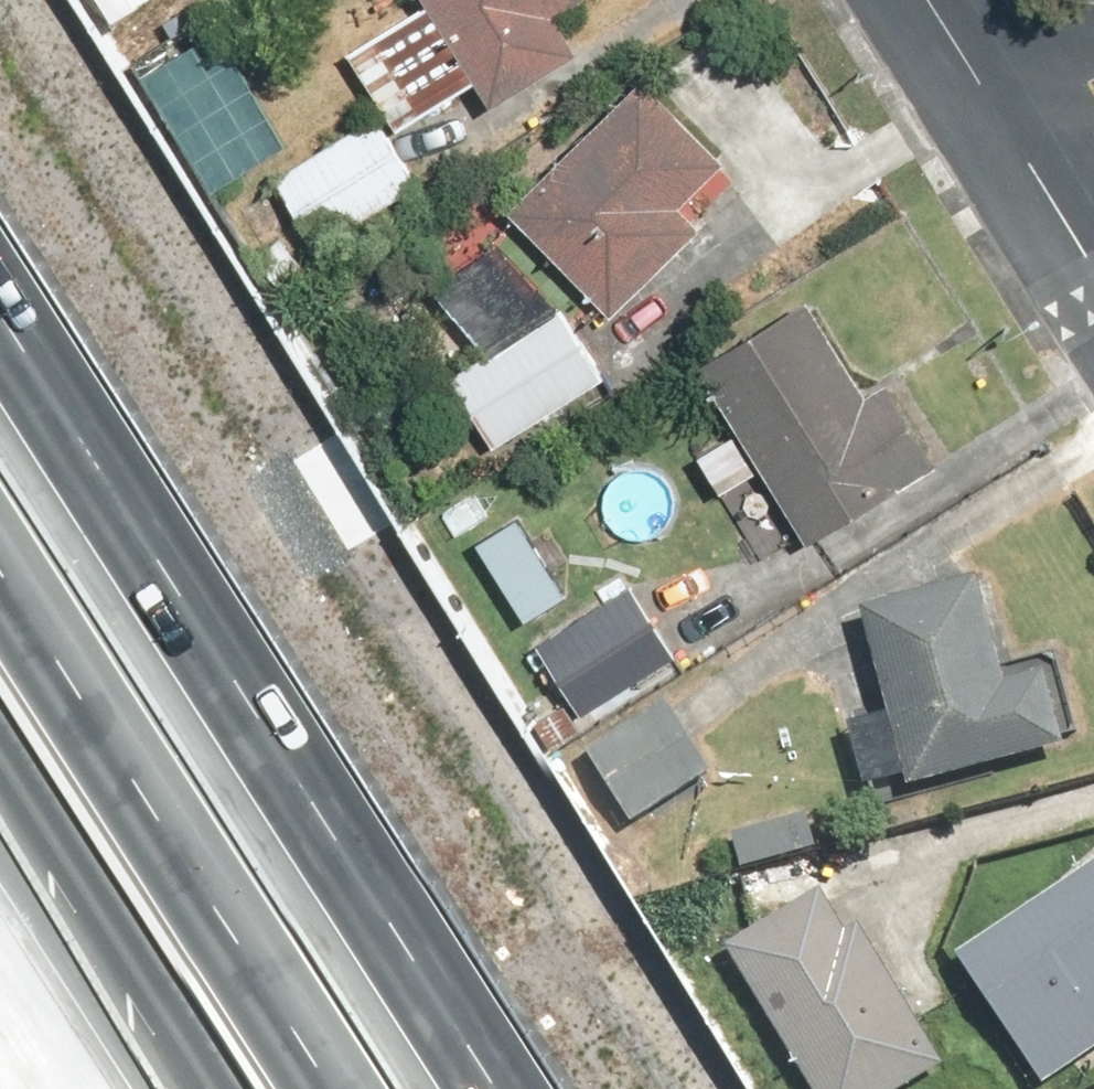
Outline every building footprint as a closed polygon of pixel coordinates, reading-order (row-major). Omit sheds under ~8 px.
[(441,0),(355,54),(401,128),(487,73),(506,103),(617,33),(597,0),(441,0)] [(731,156),(648,79),(521,214),(622,310),(705,222),(700,218),(735,181),(720,168),(731,156)] [(324,246),(423,177),(381,116),(282,185),(324,246)] [(811,299),(708,366),(819,539),(947,456),(900,383),(875,399),(811,299)] [(569,306),(458,376),(503,446),(613,376),(569,306)] [(636,578),(575,470),(445,543),(506,652),(636,578)] [(1012,669),(986,575),(877,605),(904,704),(859,716),(878,784),(913,775),(919,797),(1090,750),(1064,655),(1012,669)] [(638,592),(550,643),(591,714),(679,663),(638,592)] [(674,698),(591,749),(671,882),(742,839),(749,871),(829,855),(815,790),(739,805),(674,698)] [(968,959),(1049,1083),(1093,1054),(1093,876),(968,959)] [(835,892),(742,942),(822,1088),(905,1088),(948,1066),(870,923),(856,931),(835,892)]
